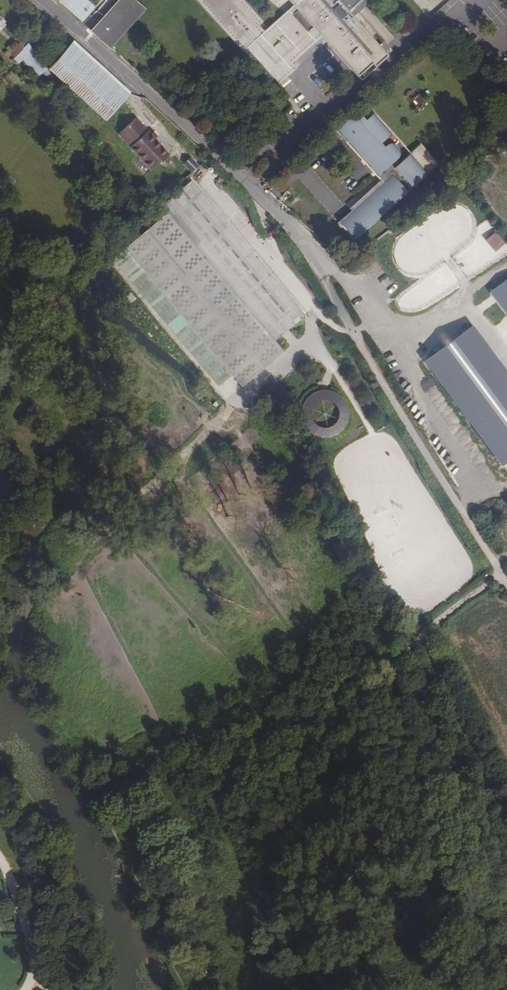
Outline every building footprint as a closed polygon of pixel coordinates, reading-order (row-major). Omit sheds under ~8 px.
[(81,22),(94,8),(85,0),(57,0),(81,22)] [(135,0),(118,0),(103,17),(96,21),(98,22),(91,31),(109,47),(144,8),(135,0)] [(326,42),(321,36),(291,63),(296,68),(326,42)] [(28,44),(23,39),(9,53),(14,58),(28,44)] [(129,95),(72,43),(47,70),(103,120),(105,121),(129,95)] [(385,146),(382,148),(379,145),(387,137),(377,126),(381,123),(372,113),(364,121),(355,111),(334,130),(345,142),(347,141),(381,178),(380,180),(349,208),(355,215),(352,216),(351,215),(350,215),(349,215),(348,215),(347,215),(346,215),(345,215),(345,216),(338,222),(354,239),(388,208),(385,205),(389,200),(392,204),(427,172),(409,153),(398,164),(394,159),(396,157),(398,152),(396,147),(393,145),(390,144),(385,146)] [(168,155),(136,118),(120,135),(151,171),(168,155)] [(391,134),(381,123),(377,126),(387,137),(391,134)] [(347,141),(345,142),(380,180),(381,178),(347,141)] [(255,163),(248,156),(239,165),(247,172),(255,163)] [(183,162),(188,173),(198,168),(193,157),(183,162)] [(304,316),(191,180),(162,206),(274,341),(304,316)] [(166,213),(124,248),(204,343),(241,387),(247,382),(282,352),(166,213)] [(505,244),(495,232),(485,240),(495,252),(505,244)] [(490,291),(506,314),(506,278),(490,291)] [(391,279),(383,285),(388,292),(396,287),(391,279)] [(398,303),(403,311),(410,306),(405,299),(398,303)] [(470,326),(446,344),(506,426),(506,376),(470,326)] [(304,426),(309,432),(316,436),(324,437),(332,436),(340,432),(345,426),(349,418),(349,410),(347,402),(342,395),(336,390),(328,388),(320,388),(312,391),(306,396),(301,403),(300,411),(300,419),(304,426)]
